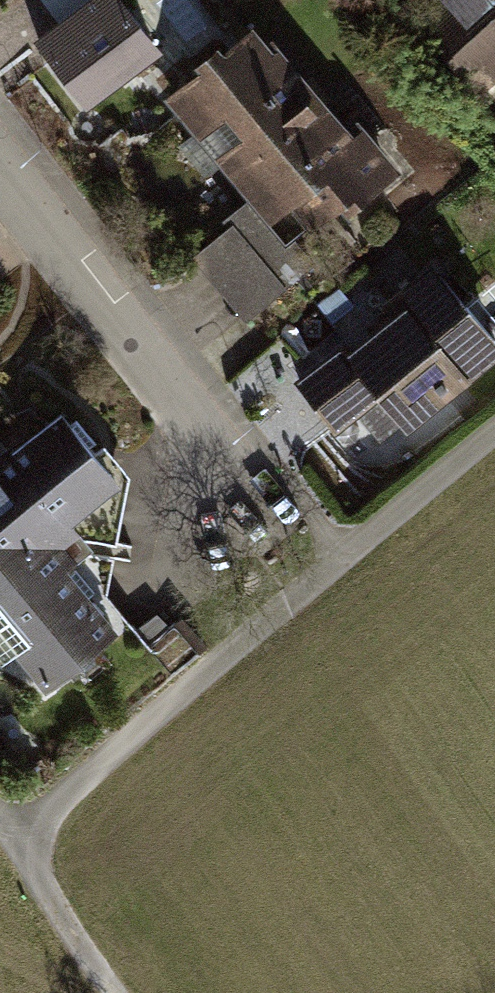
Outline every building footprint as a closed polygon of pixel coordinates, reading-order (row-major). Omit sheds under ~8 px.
[(32,36),(87,107),(163,49),(125,0),(79,0),(56,17),(32,36)] [(56,17),(79,0),(43,0),(56,17)] [(412,15),(481,94),(494,82),(494,0),(428,0),(412,15)] [(198,69),(164,95),(247,196),(285,244),(298,234),(307,227),(310,231),(340,207),(346,215),(404,169),(359,112),(349,120),(274,26),(266,32),(250,12),(190,59),(198,69)] [(229,224),(190,255),(244,323),(321,263),(298,234),(285,244),(247,196),(222,216),(229,224)] [(295,379),(338,431),(357,415),(379,441),(402,422),(407,427),(494,353),(494,334),(433,260),(384,301),(393,312),(353,345),(346,336),(295,379)] [(4,660),(13,656),(45,691),(128,617),(107,594),(129,477),(102,444),(94,450),(62,410),(12,451),(6,443),(0,448),(0,655),(4,660)]
